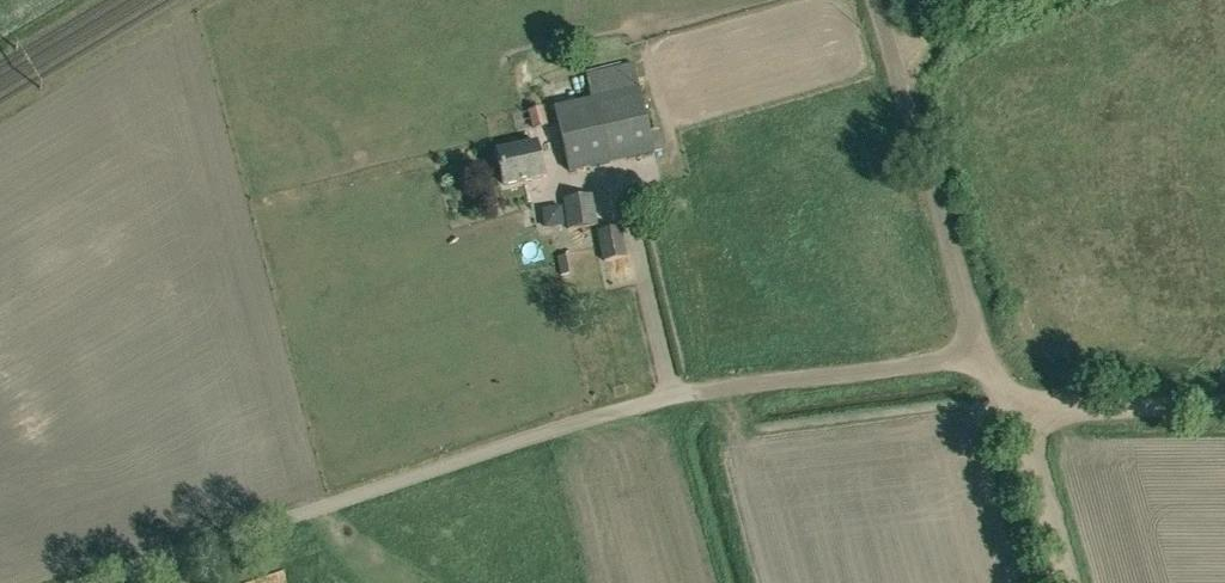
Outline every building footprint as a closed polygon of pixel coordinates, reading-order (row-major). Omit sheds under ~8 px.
[(569,171),(653,152),(634,65),(586,76),(591,99),(555,107),(569,171)] [(541,106),(526,109),(532,128),(546,124),(541,106)] [(504,184),(544,176),(536,141),(496,150),(504,184)] [(564,200),(567,230),(594,227),(591,196),(564,200)] [(602,261),(626,256),(620,228),(596,234),(602,261)]
